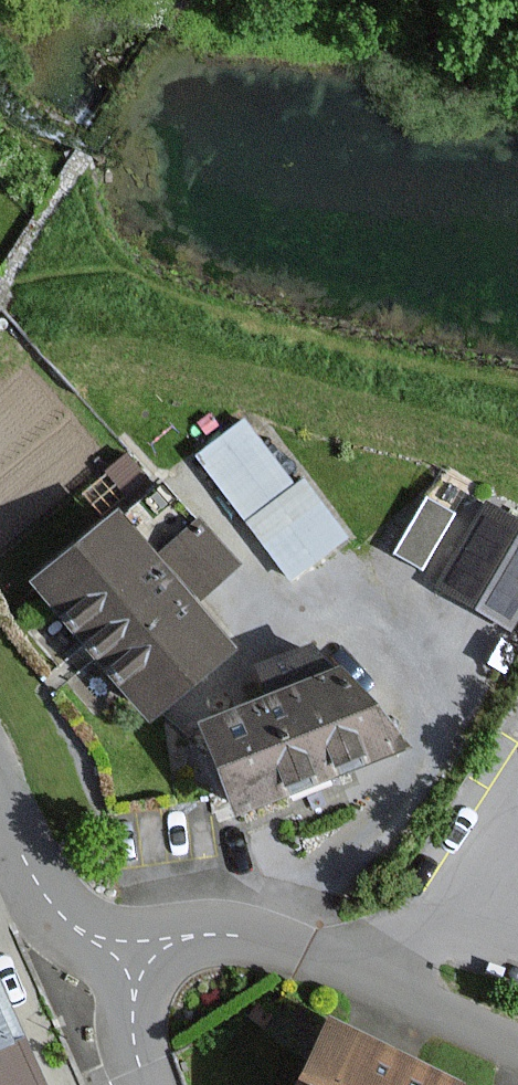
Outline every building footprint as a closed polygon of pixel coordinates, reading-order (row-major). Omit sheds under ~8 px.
[(294,483),(244,416),(193,454),(244,521),(294,483)] [(304,476),(294,483),(244,521),(288,579),(348,533),(304,476)] [(488,505),(443,588),(509,624),(517,607),(517,522),(488,505)] [(230,648),(117,515),(37,582),(94,649),(150,716),(230,648)] [(236,564),(199,522),(163,553),(200,596),(236,564)] [(295,788),(401,746),(339,670),(206,723),(241,810),(295,788)] [(41,1083),(0,992),(0,1084),(36,1084),(41,1083)] [(463,1084),(331,1019),(298,1084),(463,1084)]
